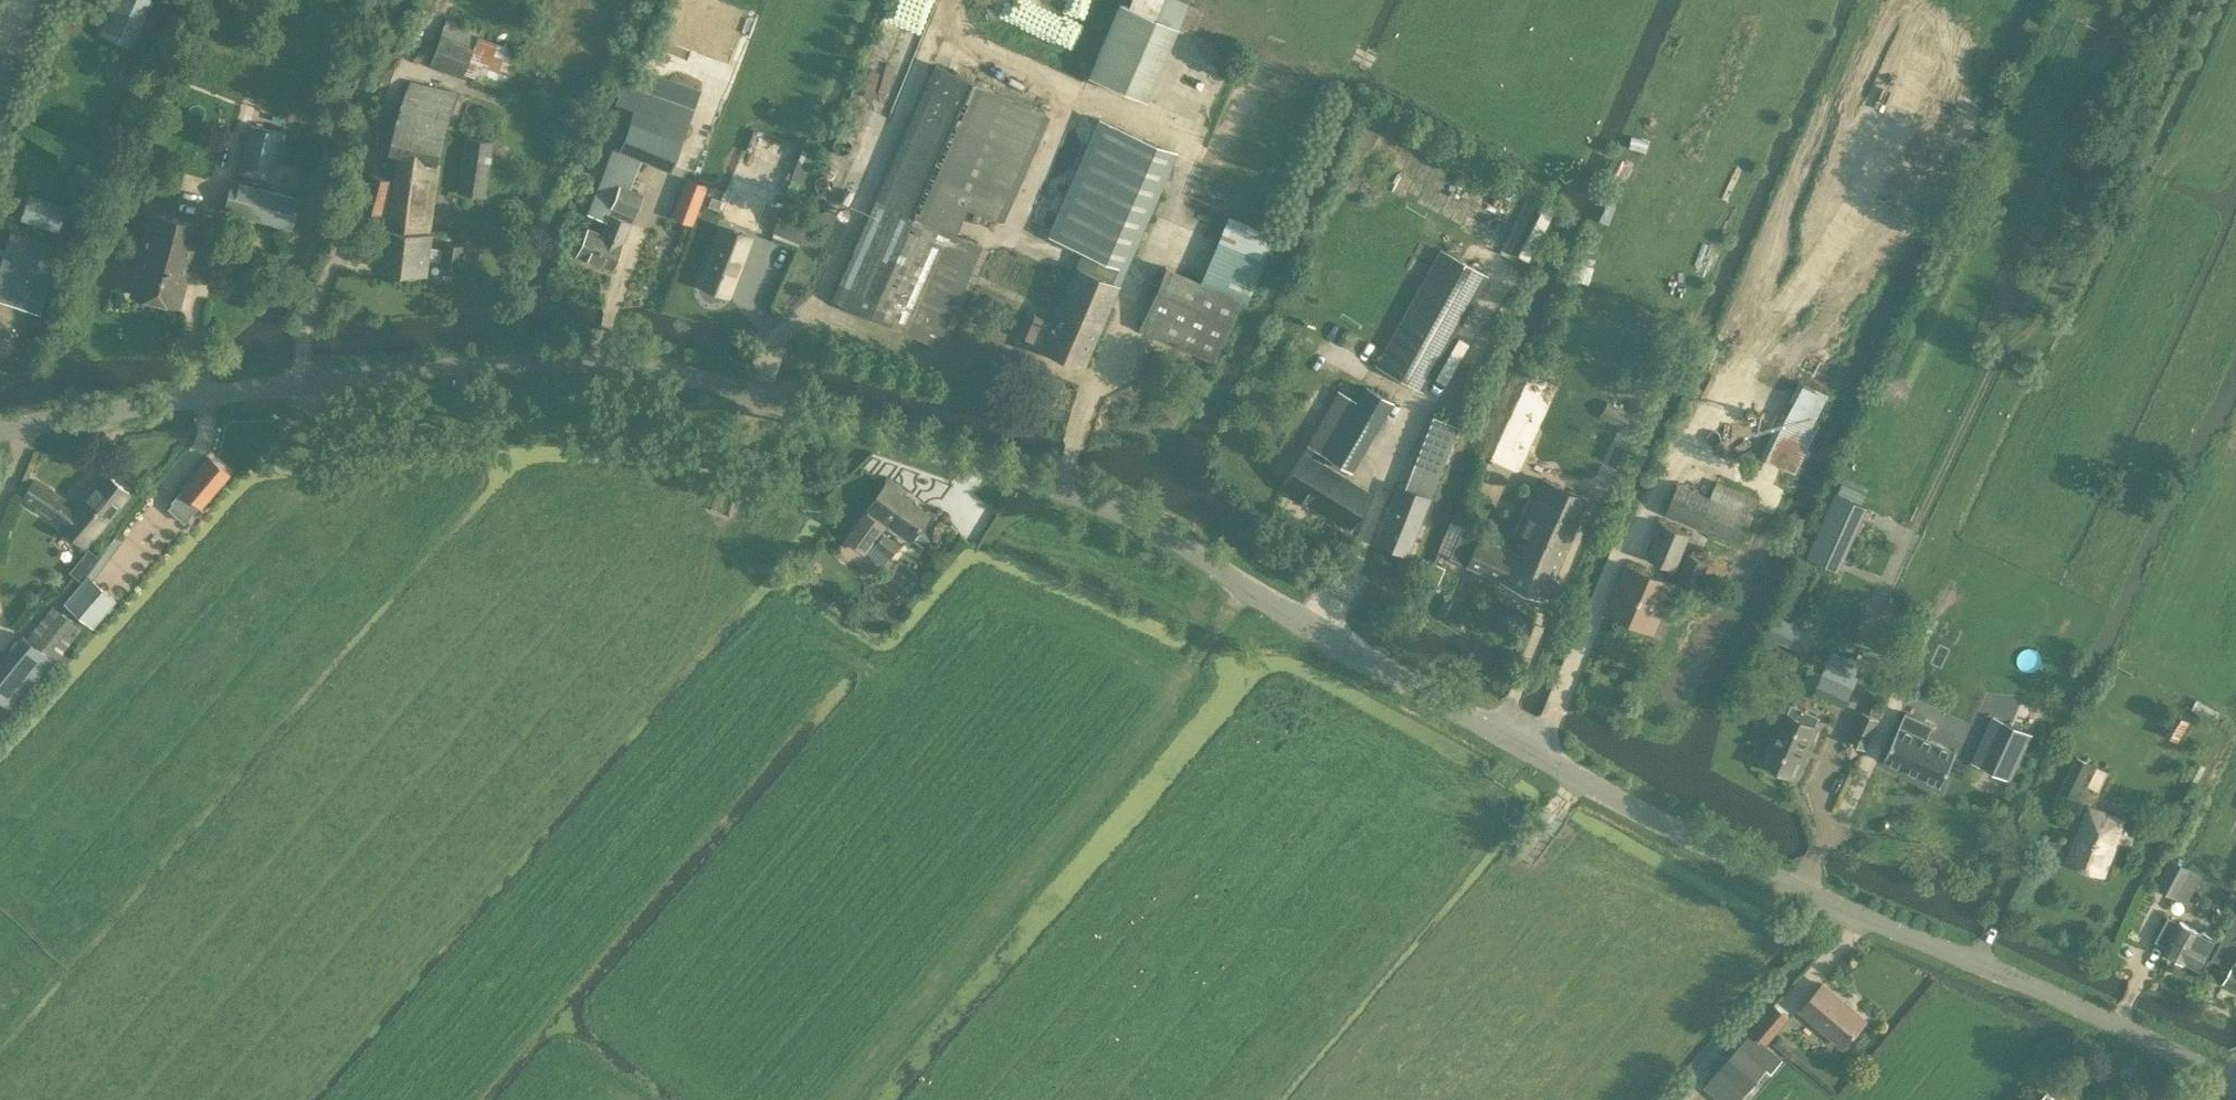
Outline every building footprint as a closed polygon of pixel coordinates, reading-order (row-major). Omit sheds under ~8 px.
[(103,29),(132,42),(150,1),(147,0),(116,0),(103,29)] [(1128,5),(1160,19),(1168,0),(1131,0),(1128,5)] [(1146,101),(1178,27),(1160,19),(1128,5),(1121,2),(1089,76),(1146,101)] [(479,35),(480,33),(447,20),(431,60),(464,73),(464,72),(479,35)] [(479,35),(464,72),(502,86),(516,48),(479,35)] [(16,61),(0,55),(0,106),(16,61)] [(968,207),(993,218),(1041,111),(936,64),(877,197),(832,298),(937,345),(981,246),(954,234),(968,207)] [(380,225),(427,231),(435,178),(437,178),(439,163),(437,162),(444,134),(458,93),(409,82),(394,123),(388,153),(400,155),(396,180),(371,172),(361,207),(381,213),(380,225)] [(615,104),(633,110),(619,147),(650,158),(660,132),(683,140),(694,108),(622,82),(615,104)] [(1099,119),(1048,235),(1081,254),(1075,268),(1117,288),(1176,152),(1099,119)] [(250,124),(238,172),(270,180),(274,162),(282,163),(287,141),(280,140),(282,132),(250,124)] [(485,196),(493,141),(466,137),(458,192),(485,196)] [(612,268),(642,192),(628,187),(641,156),(614,146),(588,212),(607,219),(602,233),(588,227),(577,254),(612,268)] [(18,176),(0,171),(0,188),(13,192),(18,176)] [(697,177),(687,198),(704,207),(714,185),(697,177)] [(293,228),(301,196),(233,179),(225,211),(293,228)] [(1445,213),(1450,200),(1408,182),(1402,195),(1445,213)] [(67,205),(30,193),(21,220),(59,232),(67,205)] [(752,227),(760,206),(731,195),(723,216),(752,227)] [(692,225),(696,215),(675,207),(671,216),(692,225)] [(771,232),(800,243),(808,218),(780,208),(771,232)] [(180,305),(200,224),(151,211),(130,293),(180,305)] [(1229,216),(1200,281),(1166,266),(1139,328),(1213,359),(1240,298),(1268,232),(1229,216)] [(427,231),(380,225),(377,225),(372,265),(427,273),(432,232),(427,231)] [(727,293),(749,236),(723,227),(701,283),(727,293)] [(23,306),(23,305),(40,311),(53,272),(35,266),(43,242),(12,233),(0,270),(0,299),(23,306)] [(458,265),(461,243),(443,241),(441,263),(458,265)] [(1422,391),(1487,275),(1441,249),(1376,365),(1422,391)] [(1083,366),(1117,288),(1075,268),(1052,322),(1035,314),(1025,337),(1042,345),(1040,348),(1083,366)] [(1802,377),(1765,458),(1789,469),(1826,388),(1802,377)] [(1339,390),(1282,487),(1349,529),(1371,493),(1324,462),(1328,455),(1351,470),(1392,401),(1366,386),(1357,401),(1339,390)] [(1543,400),(1521,454),(1580,477),(1602,423),(1543,400)] [(1623,427),(1630,413),(1607,401),(1600,416),(1623,427)] [(1738,403),(1733,414),(1766,430),(1771,419),(1738,403)] [(1432,416),(1413,466),(1437,475),(1456,425),(1432,416)] [(1493,443),(1484,464),(1514,477),(1523,455),(1493,443)] [(182,489),(172,501),(184,512),(180,518),(184,521),(188,516),(199,504),(201,506),(229,473),(208,456),(181,488),(182,489)] [(34,479),(22,498),(52,517),(53,516),(63,524),(61,526),(85,546),(130,492),(106,472),(74,511),(63,501),(64,498),(34,479)] [(1430,497),(1436,483),(1414,475),(1409,489),(1398,484),(1376,541),(1406,553),(1428,497),(1430,497)] [(1520,560),(1554,575),(1588,498),(1543,478),(1511,551),(1511,552),(1522,557),(1520,560)] [(1678,484),(1666,513),(1741,544),(1760,499),(1717,481),(1710,497),(1678,484)] [(863,512),(845,537),(865,551),(871,543),(887,521),(911,538),(928,515),(885,484),(868,507),(869,508),(865,513),(863,512)] [(1867,507),(1836,493),(1808,556),(1839,570),(1867,507)] [(1467,519),(1455,514),(1448,530),(1459,536),(1467,519)] [(1676,569),(1690,533),(1663,522),(1648,557),(1676,569)] [(871,543),(865,551),(877,560),(882,564),(888,556),(890,557),(899,545),(882,532),(873,545),(871,543)] [(1511,552),(1511,551),(1479,537),(1477,542),(1461,535),(1453,556),(1468,562),(1467,564),(1499,578),(1499,579),(1544,598),(1554,575),(1520,560),(1522,557),(1511,552)] [(115,536),(87,573),(93,577),(120,540),(115,536)] [(1697,590),(1709,562),(1689,553),(1677,581),(1697,590)] [(79,560),(70,571),(81,580),(90,570),(79,560)] [(1436,564),(1430,578),(1440,582),(1446,568),(1436,564)] [(1655,632),(1675,583),(1627,564),(1607,612),(1655,632)] [(90,626),(114,599),(87,576),(63,603),(90,626)] [(53,605),(27,637),(55,660),(81,627),(53,605)] [(1802,650),(1810,632),(1778,617),(1769,636),(1802,650)] [(0,661),(0,700),(13,711),(54,660),(22,634),(0,661)] [(1811,668),(1802,687),(1846,707),(1860,678),(1827,662),(1822,673),(1811,668)] [(2192,709),(2215,720),(2220,711),(2197,699),(2192,709)] [(1816,726),(1820,716),(1792,703),(1787,713),(1785,711),(1762,762),(1795,777),(1818,727),(1816,726)] [(2179,741),(2190,721),(2173,711),(2162,731),(2179,741)] [(1865,749),(1879,719),(1864,712),(1849,742),(1865,749)] [(1899,726),(1885,758),(1942,785),(1957,752),(1927,739),(1934,725),(1906,712),(1899,726)] [(2006,721),(1984,767),(2011,779),(2032,733),(2006,721)] [(2076,798),(2093,765),(2077,757),(2060,790),(2076,798)] [(2089,807),(2067,862),(2104,875),(2116,845),(2115,844),(2123,820),(2089,807)] [(2177,897),(2191,867),(2171,857),(2156,887),(2177,897)] [(2211,958),(2225,965),(2235,945),(2235,913),(2223,937),(2211,958)] [(2169,917),(2156,941),(2167,946),(2164,950),(2187,962),(2199,968),(2215,939),(2180,921),(2179,923),(2169,917)] [(2224,982),(2235,988),(2235,961),(2235,963),(2234,962),(2224,982)] [(1823,983),(1801,1009),(1844,1046),(1866,1020),(1823,983)] [(1766,1043),(1789,1016),(1775,1004),(1752,1031),(1766,1043)] [(1768,1068),(1741,1045),(1705,1086),(1722,1099),(1740,1099),(1768,1068)]
